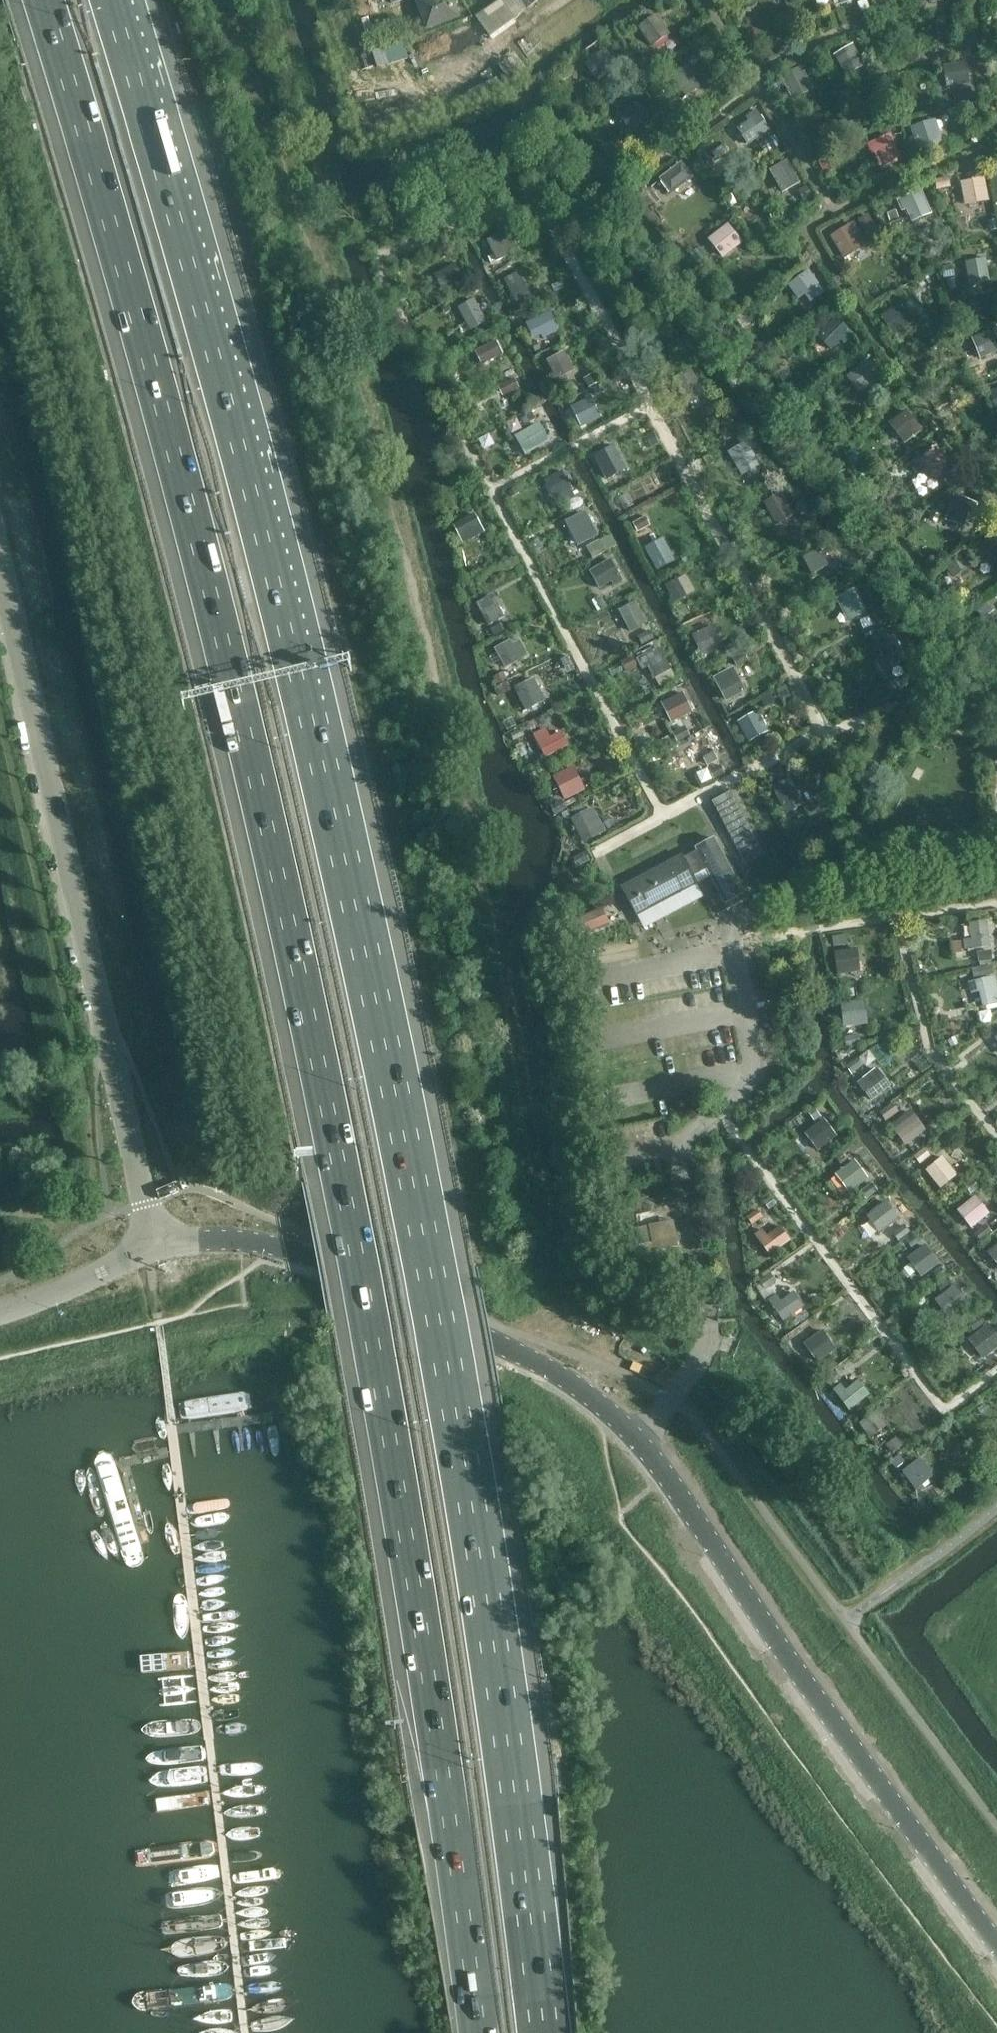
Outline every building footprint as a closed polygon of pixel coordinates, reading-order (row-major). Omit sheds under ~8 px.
[(451,0),(428,0),(420,3),(428,28),(458,18),(451,0)] [(517,0),(495,0),(497,3),(510,20),(524,9),(517,0)] [(529,10),(543,0),(522,0),(529,10)] [(510,20),(497,3),(476,19),(489,37),(511,22),(510,20)] [(640,24),(657,49),(675,37),(658,12),(640,24)] [(622,65),(602,39),(581,55),(602,81),(622,65)] [(855,42),(834,54),(846,76),(867,65),(855,42)] [(704,84),(686,58),(662,75),(680,100),(704,84)] [(823,101),(801,65),(779,79),(802,115),(823,101)] [(973,95),(969,67),(939,71),(943,99),(973,95)] [(476,99),(503,87),(499,78),(472,90),(476,99)] [(636,97),(619,116),(637,132),(654,113),(636,97)] [(775,134),(760,110),(745,120),(749,125),(738,132),(750,150),(775,134)] [(919,150),(945,142),(937,118),(912,126),(919,150)] [(900,158),(886,130),(859,144),(874,172),(900,158)] [(808,196),(780,160),(758,178),(785,214),(808,196)] [(695,181),(682,162),(651,184),(664,203),(695,181)] [(978,182),(955,185),(958,219),(981,217),(978,182)] [(903,196),(909,221),(932,215),(926,190),(903,196)] [(857,219),(867,243),(880,237),(870,213),(857,219)] [(865,250),(850,217),(833,225),(847,258),(865,250)] [(732,222),(709,235),(722,257),(745,244),(732,222)] [(522,261),(509,230),(483,242),(496,272),(522,261)] [(967,259),(970,283),(991,281),(989,258),(967,259)] [(460,263),(435,272),(441,286),(465,278),(460,263)] [(824,298),(802,270),(778,288),(799,317),(824,298)] [(515,301),(531,296),(522,271),(506,277),(515,301)] [(487,331),(470,300),(448,313),(465,343),(487,331)] [(902,304),(881,319),(897,342),(918,326),(902,304)] [(562,332),(551,312),(526,326),(537,346),(562,332)] [(834,351),(853,330),(837,315),(818,336),(834,351)] [(991,327),(968,333),(977,366),(996,360),(996,351),(991,327)] [(485,364),(506,353),(498,338),(477,349),(485,364)] [(563,347),(537,362),(551,386),(577,372),(563,347)] [(883,385),(860,352),(838,367),(860,400),(883,385)] [(710,402),(685,367),(661,384),(686,419),(710,402)] [(505,395),(521,386),(516,376),(500,385),(505,395)] [(581,420),(595,413),(589,399),(575,406),(581,420)] [(889,423),(906,443),(923,429),(907,408),(889,423)] [(548,441),(536,419),(507,435),(520,457),(548,441)] [(628,472),(616,444),(596,453),(608,480),(628,472)] [(954,471),(933,444),(910,461),(931,489),(954,471)] [(768,479),(744,446),(723,462),(747,494),(768,479)] [(548,501),(575,488),(565,468),(538,480),(548,501)] [(765,501),(778,524),(797,514),(784,490),(765,501)] [(947,519),(967,526),(976,500),(956,493),(947,519)] [(475,512),(453,524),(463,542),(485,530),(475,512)] [(600,536),(589,512),(566,522),(577,547),(600,536)] [(674,564),(655,530),(635,542),(653,575),(674,564)] [(994,532),(974,547),(995,575),(996,574),(996,536),(994,532)] [(833,565),(807,534),(790,548),(816,579),(833,565)] [(592,569),(605,593),(627,581),(613,557),(592,569)] [(689,573),(667,583),(675,601),(697,591),(689,573)] [(857,588),(839,596),(849,621),(868,613),(857,588)] [(504,617),(492,593),(477,601),(488,625),(504,617)] [(648,635),(631,596),(606,607),(622,646),(648,635)] [(720,653),(702,619),(679,631),(697,665),(720,653)] [(893,631),(863,649),(881,678),(910,660),(893,631)] [(526,662),(509,633),(485,647),(501,676),(526,662)] [(662,686),(678,674),(657,644),(640,656),(662,686)] [(735,666),(715,675),(727,700),(747,691),(735,666)] [(534,677),(514,687),(526,710),(546,700),(534,677)] [(696,717),(678,686),(652,701),(670,732),(696,717)] [(776,730),(758,706),(731,725),(749,750),(776,730)] [(562,742),(543,716),(523,731),(542,757),(562,742)] [(685,746),(694,766),(717,756),(709,736),(685,746)] [(573,765),(554,776),(566,800),(586,789),(573,765)] [(795,784),(777,787),(781,820),(799,817),(795,784)] [(765,856),(731,793),(713,803),(747,865),(765,856)] [(593,806),(571,818),(583,842),(606,830),(593,806)] [(698,884),(694,877),(708,869),(726,903),(743,894),(714,839),(696,848),(698,851),(684,859),(682,856),(622,888),(637,916),(698,884)] [(575,922),(579,952),(612,948),(608,917),(575,922)] [(991,920),(969,921),(970,947),(992,946),(991,920)] [(835,935),(836,949),(850,947),(848,934),(835,935)] [(837,950),(839,973),(862,971),(860,947),(837,950)] [(966,978),(975,1017),(996,1012),(996,975),(996,971),(966,978)] [(867,1024),(862,989),(831,994),(836,1028),(867,1024)] [(874,1051),(850,1062),(869,1100),(893,1089),(874,1051)] [(906,1144),(928,1130),(914,1108),(891,1123),(906,1144)] [(820,1152),(840,1138),(826,1117),(806,1130),(820,1152)] [(958,1179),(935,1151),(915,1167),(938,1195),(958,1179)] [(866,1179),(842,1157),(823,1179),(847,1200),(866,1179)] [(977,1194),(958,1209),(973,1227),(992,1212),(977,1194)] [(868,1212),(880,1231),(901,1218),(889,1199),(868,1212)] [(797,1232),(784,1215),(766,1228),(779,1246),(797,1232)] [(678,1225),(640,1223),(639,1247),(677,1249),(678,1225)] [(977,1252),(996,1275),(996,1235),(977,1252)] [(934,1264),(910,1237),(891,1254),(915,1281),(934,1264)] [(786,1322),(807,1304),(788,1283),(768,1302),(786,1322)] [(936,1299),(951,1316),(970,1301),(955,1283),(936,1299)] [(988,1372),(996,1366),(996,1336),(985,1320),(962,1338),(988,1372)] [(847,1353),(829,1329),(812,1341),(830,1366),(847,1353)] [(850,1409),(872,1394),(858,1375),(837,1390),(850,1409)] [(248,1395),(187,1403),(189,1418),(250,1410),(248,1395)] [(866,1419),(875,1433),(888,1425),(879,1411),(866,1419)] [(904,1478),(917,1494),(940,1476),(927,1460),(914,1470),(913,1468),(904,1475),(905,1477),(904,1478)]
